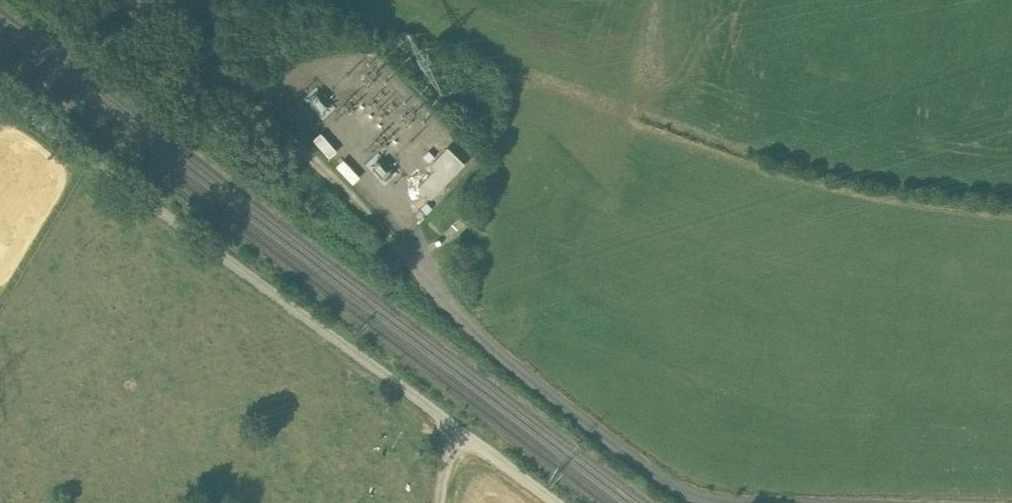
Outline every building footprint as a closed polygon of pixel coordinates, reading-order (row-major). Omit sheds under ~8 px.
[(336,107),(316,86),(302,99),(322,120),(336,107)] [(430,198),(464,163),(446,147),(430,164),(435,169),(418,186),(430,198)] [(397,172),(377,151),(363,164),(384,185),(397,172)]
